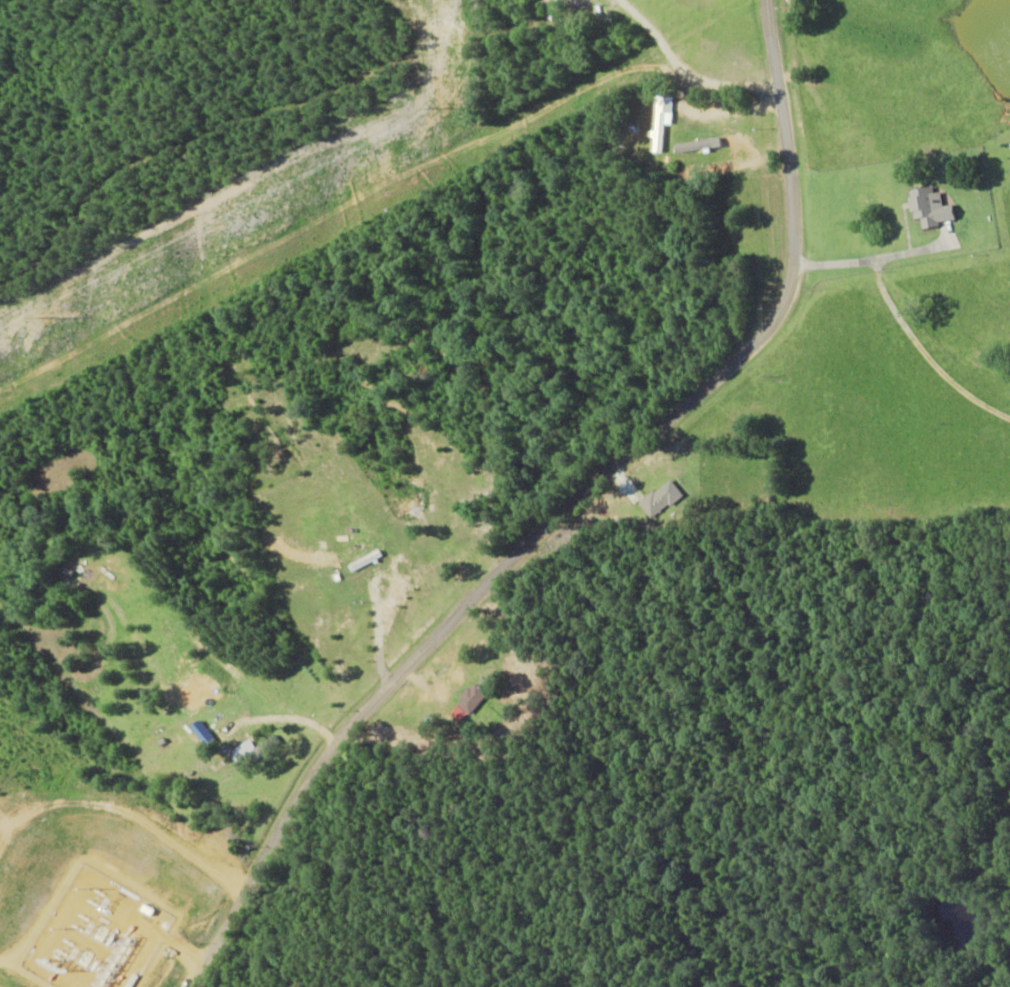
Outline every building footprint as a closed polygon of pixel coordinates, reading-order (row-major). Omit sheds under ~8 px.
[(665,112),(672,113),(672,96),(655,96),(653,152),(663,152),(665,112)] [(921,226),(954,221),(952,204),(942,205),(940,191),(933,192),(932,185),(907,189),(911,218),(920,217),(921,226)] [(681,494),(668,478),(638,504),(652,519),(681,494)] [(486,696),(473,683),(455,702),(468,714),(486,696)] [(228,751),(239,771),(282,746),(274,734),(253,747),(249,739),(228,751)]
